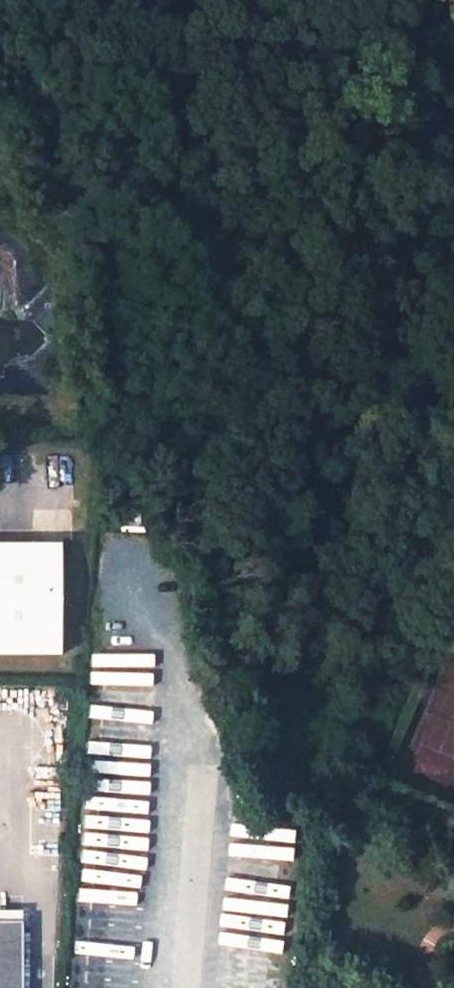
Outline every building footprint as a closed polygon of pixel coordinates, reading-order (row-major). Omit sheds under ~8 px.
[(60,661),(62,541),(0,540),(0,660),(60,661)] [(0,935),(0,987),(22,987),(22,935),(0,935)]
